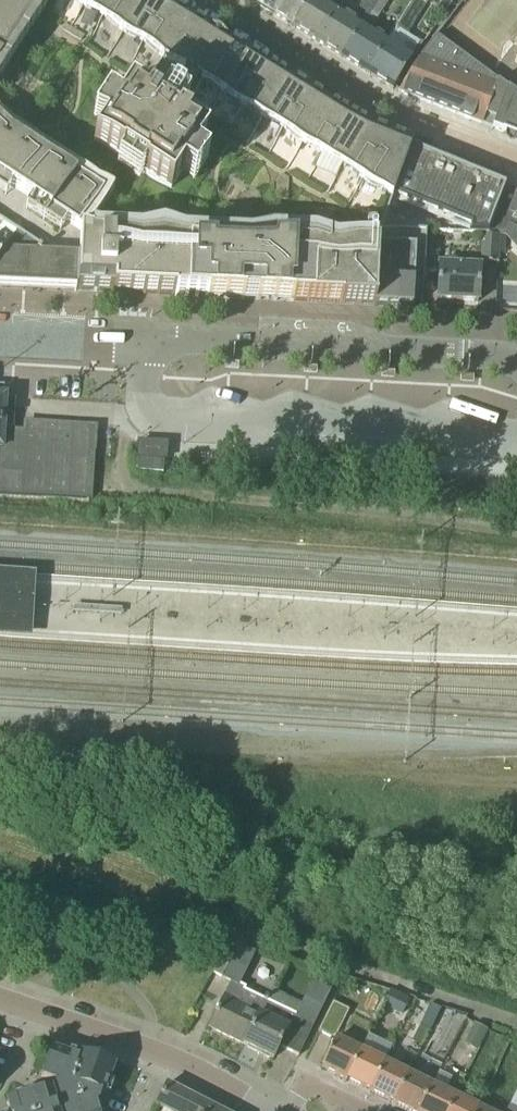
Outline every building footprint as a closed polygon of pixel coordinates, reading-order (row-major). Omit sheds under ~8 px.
[(208,30),(194,51),(110,0),(77,0),(42,54),(5,30),(0,38),(0,44),(34,66),(27,77),(38,85),(0,143),(0,226),(48,258),(77,259),(76,291),(223,297),(290,301),(293,243),(294,235),(294,221),(287,216),(292,166),(290,165),(302,145),(304,144),(284,131),(294,114),(215,64),(229,43),(228,42),(208,30)] [(11,50),(43,0),(0,0),(0,67),(5,70),(16,53),(11,50)] [(160,0),(143,0),(122,33),(143,46),(168,5),(160,0)] [(273,15),(283,0),(256,0),(254,3),(273,15)] [(293,27),(309,0),(283,0),(273,15),(293,27)] [(293,27),(318,43),(338,10),(325,2),(325,0),(309,0),(293,27)] [(342,58),(378,0),(366,0),(356,17),(360,19),(357,22),(338,10),(318,43),(342,58)] [(367,74),(387,41),(370,30),(389,0),(378,0),(342,58),(367,74)] [(420,0),(413,0),(396,27),(407,34),(426,4),(420,0)] [(143,46),(162,59),(188,17),(168,5),(143,46)] [(208,30),(188,17),(162,59),(183,71),(208,30)] [(497,79),(437,33),(421,53),(399,91),(399,92),(492,128),(508,87),(497,79)] [(404,51),(387,41),(367,74),(393,90),(413,57),(414,57),(422,43),(413,37),(404,51)] [(229,43),(228,42),(202,83),(222,95),(248,54),(229,43)] [(248,54),(222,95),(242,108),(267,66),(248,54)] [(242,108),(262,120),(287,79),(267,66),(242,108)] [(262,120),(282,132),(307,91),(287,79),(262,120)] [(492,128),(516,138),(516,93),(508,87),(492,128)] [(307,91),(282,132),(302,145),(327,104),(307,91)] [(348,116),(327,104),(302,145),(322,157),(348,116)] [(322,157),(342,170),(369,128),(348,116),(322,157)] [(390,136),(369,128),(342,170),(362,182),(390,136)] [(412,145),(390,136),(362,182),(391,200),(391,201),(393,194),(412,145)] [(412,145),(393,194),(472,222),(478,234),(481,234),(488,234),(507,186),(508,184),(412,145)] [(498,235),(504,235),(509,225),(516,226),(516,228),(516,191),(507,186),(488,234),(498,235)] [(76,291),(77,259),(48,258),(0,226),(0,287),(76,291)] [(488,234),(481,234),(480,263),(496,263),(498,235),(488,234)] [(478,302),(479,280),(480,266),(439,264),(437,299),(478,302)] [(238,363),(225,363),(225,371),(238,371),(238,363)] [(316,368),(304,367),(303,375),(316,375),(316,368)] [(394,372),(381,372),(381,380),(394,380),(394,372)] [(473,376),(461,376),(460,384),(473,384),(473,376)] [(0,487),(0,497),(88,502),(93,429),(26,424),(25,433),(3,432),(0,487)] [(170,459),(171,448),(166,448),(166,444),(138,442),(138,443),(139,443),(138,456),(137,456),(137,457),(138,457),(137,470),(163,471),(164,459),(170,459)] [(7,621),(8,607),(9,593),(0,592),(0,621),(7,621)] [(221,977),(236,945),(229,941),(212,972),(221,977)] [(221,977),(231,982),(209,1027),(244,1044),(265,1001),(252,994),(244,990),(245,987),(237,984),(253,953),(236,945),(221,977)] [(265,1001),(244,1044),(273,1058),(279,1046),(298,1056),(330,990),(312,982),(296,1016),(265,1001)] [(317,1031),(335,1039),(336,1038),(350,1009),(332,1001),(317,1031)] [(468,1042),(480,1046),(488,1026),(477,1021),(468,1042)] [(361,1050),(336,1038),(335,1039),(321,1067),(336,1075),(335,1077),(346,1082),(347,1080),(361,1050)] [(43,1070),(40,1079),(47,1081),(46,1083),(48,1091),(7,1103),(9,1110),(98,1110),(93,1095),(99,1093),(103,1095),(114,1065),(82,1054),(81,1060),(51,1050),(43,1070)] [(361,1050),(347,1080),(371,1091),(385,1062),(361,1050)] [(385,1062),(371,1091),(394,1103),(408,1073),(385,1062)] [(394,1103),(412,1110),(419,1110),(432,1085),(408,1073),(394,1103)] [(156,1105),(167,1110),(206,1110),(209,1105),(167,1084),(156,1105)] [(419,1110),(448,1110),(455,1096),(432,1085),(419,1110)] [(448,1110),(476,1110),(478,1107),(455,1096),(448,1110)]
